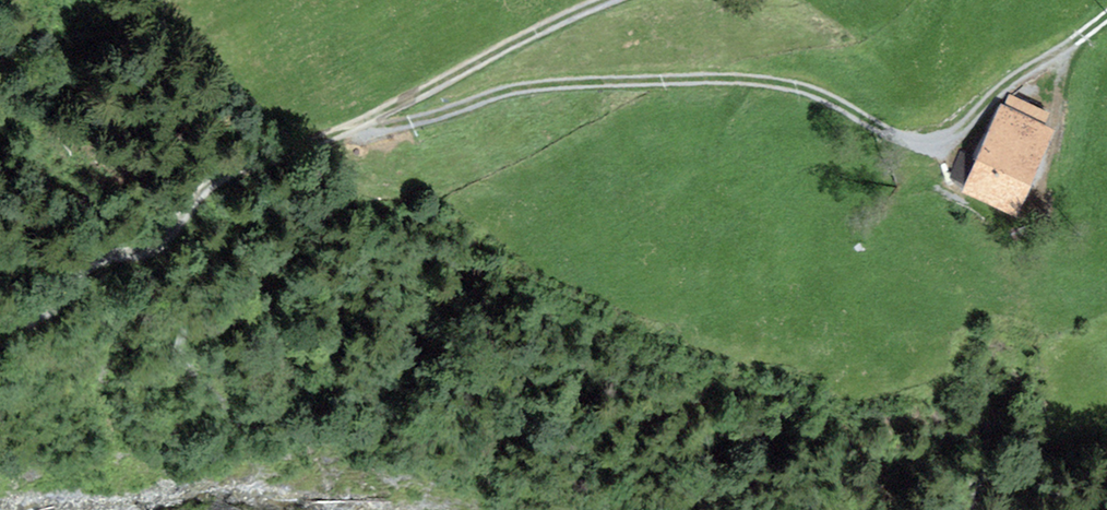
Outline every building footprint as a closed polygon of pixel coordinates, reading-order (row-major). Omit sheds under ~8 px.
[(971,158),(962,178),(972,182),(969,188),(1008,206),(1037,142),(999,124),(981,162),(971,158)]
